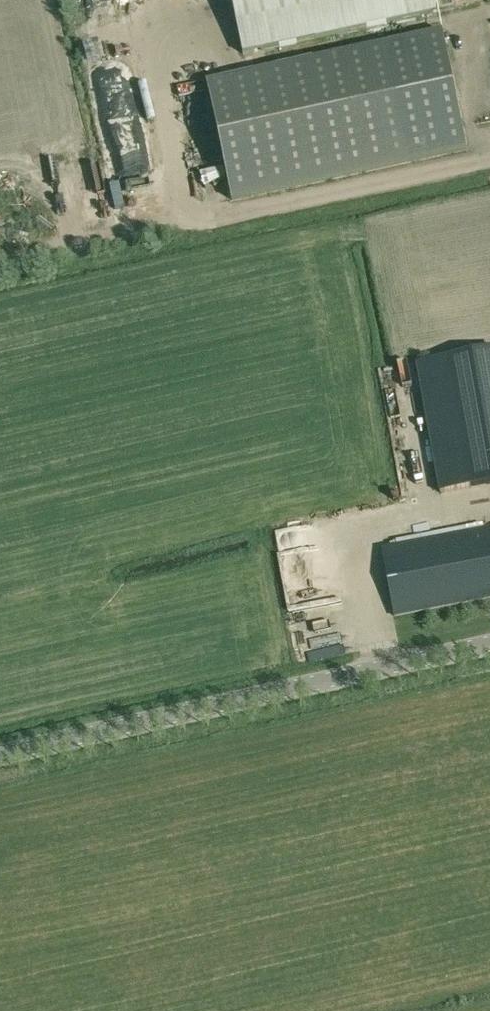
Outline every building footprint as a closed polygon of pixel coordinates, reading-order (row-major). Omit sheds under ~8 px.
[(243,55),(439,13),(436,0),(231,0),(243,55)] [(231,200),(467,149),(441,32),(205,83),(231,200)] [(423,409),(438,494),(489,484),(489,349),(415,363),(423,409)] [(394,618),(489,600),(489,527),(405,544),(381,548),(394,618)] [(290,584),(321,580),(319,571),(289,574),(290,584)]
